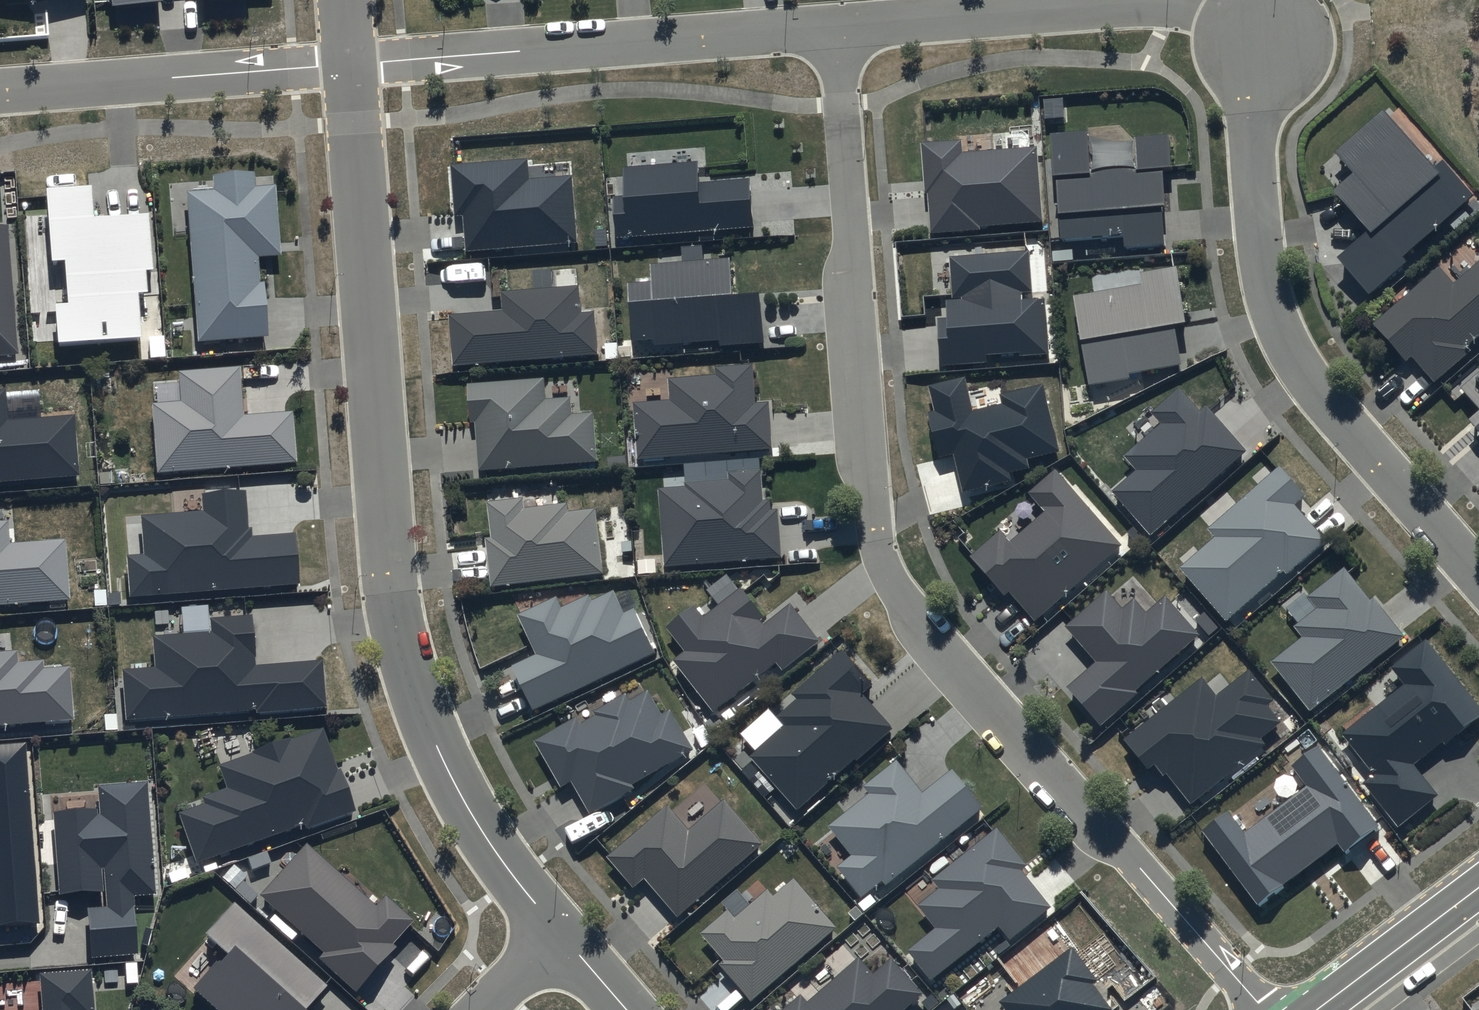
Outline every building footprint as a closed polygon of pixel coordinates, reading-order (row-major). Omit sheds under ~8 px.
[(111,15),(162,11),(161,0),(110,0),(111,15)] [(1351,163),(1331,180),(1367,220),(1334,249),(1369,290),(1410,254),(1405,248),(1473,188),(1440,152),(1432,159),(1380,98),(1331,141),(1351,163)] [(1085,126),(1049,129),(1058,241),(1124,235),(1125,250),(1167,246),(1160,163),(1170,162),(1167,128),(1133,131),(1135,160),(1088,164),(1085,126)] [(959,134),(918,137),(922,186),(928,186),(932,232),(981,228),(981,224),(1042,220),(1036,140),(960,145),(959,134)] [(527,153),(450,159),(454,213),(463,212),(465,247),(576,238),(571,171),(528,174),(527,153)] [(697,155),(621,161),(624,192),(613,193),(616,236),(755,225),(750,171),(698,175),(697,155)] [(254,178),(213,181),(215,197),(187,199),(199,349),(269,343),(265,289),(260,289),(258,265),(281,263),(276,192),(255,194),(254,178)] [(92,195),(46,199),(52,273),(65,272),(69,313),(54,314),(58,355),(142,348),(138,303),(148,302),(146,280),(154,279),(149,222),(95,227),(92,195)] [(0,231),(0,362),(19,361),(9,230),(0,231)] [(1028,246),(948,252),(951,295),(945,296),(946,313),(936,314),(940,364),(986,361),(985,355),(1046,350),(1042,294),(1020,296),(1019,287),(1031,286),(1028,246)] [(651,274),(628,276),(633,337),(653,336),(654,341),(718,336),(719,341),(762,337),(757,281),(730,284),(727,251),(649,258),(651,274)] [(1370,317),(1405,356),(1410,352),(1431,376),(1469,343),(1465,339),(1478,327),(1478,252),(1451,277),(1436,260),(1370,317)] [(1141,278),(1073,290),(1089,384),(1129,377),(1128,371),(1180,362),(1172,316),(1184,314),(1174,260),(1139,267),(1141,278)] [(501,305),(448,309),(452,360),(597,350),(594,307),(580,308),(578,280),(499,285),(501,305)] [(667,394),(631,397),(636,455),(771,444),(767,396),(754,397),(751,359),(714,362),(715,369),(666,373),(667,394)] [(1459,380),(1476,400),(1465,411),(1478,427),(1478,363),(1459,380)] [(544,372),(466,378),(469,417),(474,417),(478,467),(597,458),(593,406),(572,408),(571,390),(545,392),(544,372)] [(240,374),(179,379),(181,408),(153,410),(158,480),(297,470),(293,419),(243,423),(240,374)] [(910,391),(922,446),(950,440),(963,497),(1006,487),(1004,474),(1016,472),(1013,461),(1047,453),(1033,392),(964,408),(958,380),(910,391)] [(1179,383),(1152,407),(1162,417),(1124,450),(1136,464),(1110,487),(1151,533),(1248,447),(1206,399),(1199,405),(1179,383)] [(75,422),(8,427),(6,397),(0,398),(0,490),(80,483),(75,422)] [(1307,495),(1279,463),(1208,524),(1215,532),(1180,562),(1228,617),(1284,568),(1288,573),(1327,539),(1296,504),(1307,495)] [(685,481),(657,483),(664,563),(782,554),(778,503),(770,504),(770,494),(762,494),(760,465),(727,467),(728,474),(684,477),(685,481)] [(1120,544),(1054,470),(1033,489),(1047,505),(1010,538),(999,526),(969,552),(1006,593),(1010,589),(1036,618),(1120,544)] [(522,492),(487,497),(491,532),(485,533),(492,584),(603,571),(594,503),(567,506),(566,498),(523,504),(522,492)] [(246,498),(202,501),(204,519),(140,524),(143,562),(125,564),(128,605),(301,592),(298,541),(253,544),(253,536),(249,536),(246,498)] [(71,607),(66,546),(10,550),(8,527),(0,528),(0,612),(71,607)] [(1369,594),(1344,564),(1309,592),(1317,602),(1293,622),(1301,631),(1269,657),(1310,708),(1405,632),(1372,592),(1369,594)] [(694,599),(665,622),(684,646),(672,655),(713,707),(776,658),(783,667),(820,638),(789,598),(762,620),(757,614),(762,609),(740,581),(703,610),(694,599)] [(556,591),(518,609),(536,649),(512,660),(534,707),(657,650),(634,602),(623,607),(613,585),(591,595),(588,589),(561,601),(556,591)] [(1121,604),(1105,587),(1066,622),(1098,657),(1068,684),(1100,720),(1200,631),(1164,591),(1146,607),(1134,593),(1121,604)] [(211,639),(153,644),(156,675),(122,678),(126,728),(255,718),(255,722),(329,716),(325,668),(257,673),(253,623),(210,626),(211,639)] [(1437,791),(1413,761),(1441,739),(1445,743),(1478,716),(1478,703),(1424,634),(1390,661),(1403,678),(1341,727),(1374,769),(1363,777),(1398,821),(1437,791)] [(784,719),(749,750),(797,805),(891,722),(861,688),(873,677),(842,643),(791,687),(796,693),(777,710),(784,719)] [(74,727),(70,675),(45,676),(44,667),(19,669),(18,658),(0,659),(0,733),(74,727)] [(1271,695),(1248,666),(1214,693),(1200,675),(1124,735),(1149,767),(1155,762),(1164,772),(1167,770),(1192,801),(1264,743),(1259,737),(1282,719),(1266,699),(1271,695)] [(584,815),(696,749),(652,675),(540,740),(584,815)] [(324,737),(218,774),(226,796),(203,804),(205,811),(180,820),(197,869),(305,831),(307,837),(357,820),(342,778),(339,779),(324,737)] [(1380,827),(1318,744),(1294,762),(1309,781),(1243,830),(1227,808),(1200,828),(1260,909),(1287,889),(1283,884),(1339,843),(1346,852),(1380,827)] [(0,755),(0,934),(39,931),(24,753),(0,755)] [(888,882),(984,805),(951,765),(922,788),(897,756),(865,781),(870,788),(828,821),(853,851),(838,863),(863,894),(884,877),(888,882)] [(100,817),(54,821),(61,901),(108,897),(110,915),(88,916),(92,967),(140,963),(135,905),(158,903),(148,790),(98,794),(100,817)] [(763,841),(723,794),(688,824),(668,801),(608,852),(634,882),(645,873),(680,913),(763,841)] [(909,946),(932,975),(999,922),(1010,937),(1052,904),(1021,865),(1026,860),(997,823),(931,874),(938,884),(918,900),(937,924),(909,946)] [(376,914),(306,851),(260,904),(324,961),(319,967),(357,1000),(397,956),(394,953),(415,929),(386,904),(376,914)] [(720,959),(753,997),(839,924),(794,872),(773,890),(768,884),(734,913),(728,906),(701,929),(724,956),(720,959)] [(235,911),(204,945),(227,967),(220,975),(216,972),(193,998),(206,1009),(315,1009),(328,996),(235,911)] [(924,991),(891,953),(873,969),(858,952),(806,996),(801,990),(777,1009),(901,1009),(924,991)] [(90,982),(44,985),(46,1009),(93,1009),(90,982)]
